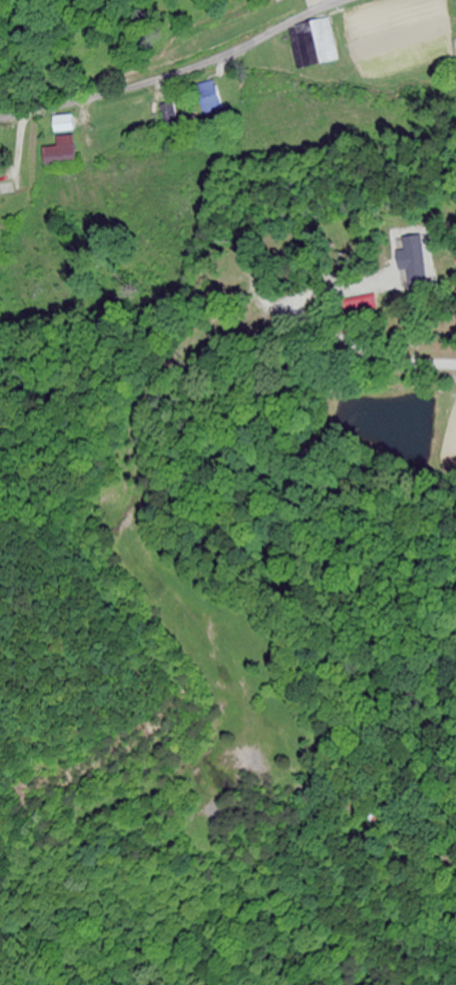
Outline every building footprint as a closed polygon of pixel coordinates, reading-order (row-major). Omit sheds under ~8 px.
[(297,70),(340,63),(332,20),(289,28),(297,70)] [(195,89),(205,118),(225,111),(215,82),(195,89)] [(55,117),(55,132),(75,132),(75,117),(55,117)] [(45,149),(46,169),(78,168),(77,138),(59,138),(60,148),(45,149)] [(385,294),(444,284),(440,265),(381,276),(385,294)] [(376,307),(371,294),(344,305),(349,318),(376,307)]
